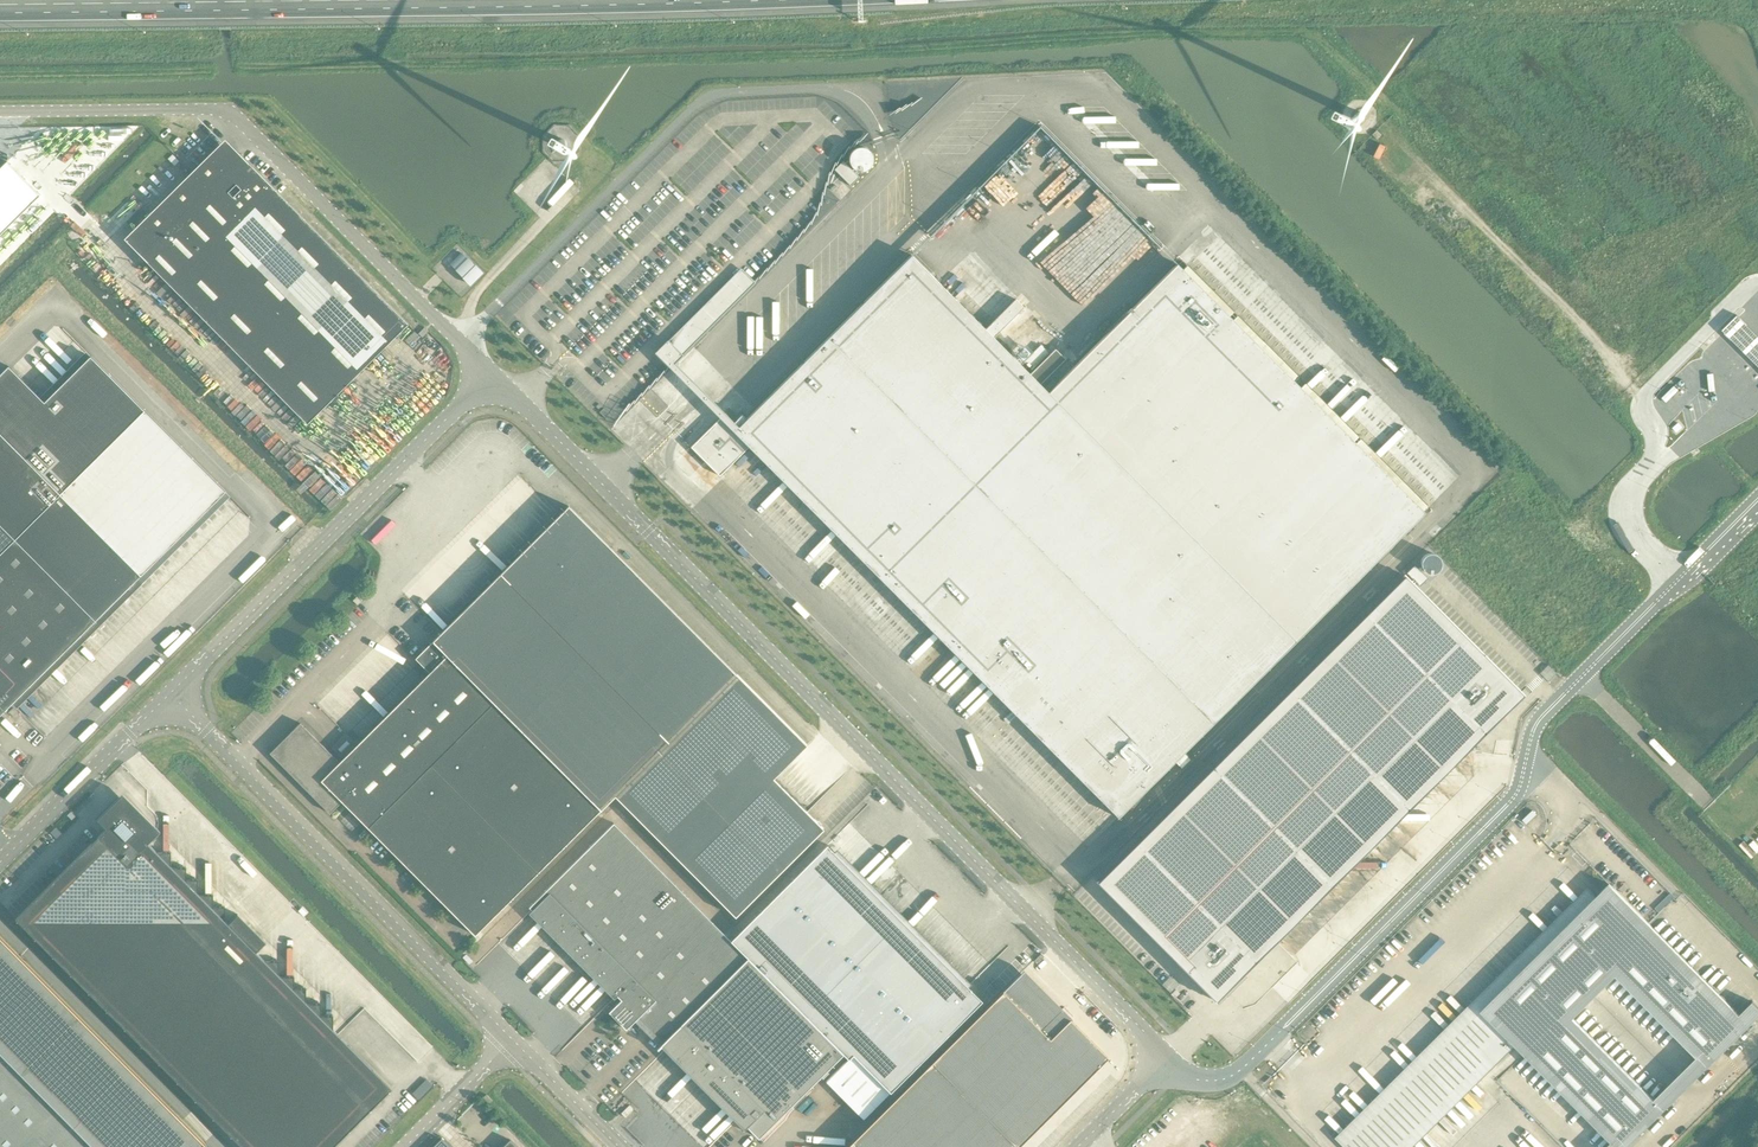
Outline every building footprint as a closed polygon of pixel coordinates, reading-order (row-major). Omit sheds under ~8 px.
[(1377,130),(1373,135),(1378,140),(1382,135),(1377,130)] [(868,169),(870,167),(871,166),(872,164),(873,162),(873,160),(873,158),(873,156),(872,154),(871,153),(870,151),(868,150),(867,149),(865,148),(863,147),(861,147),(859,148),(857,148),(855,149),(853,150),(852,152),(851,153),(850,155),(850,157),(849,159),(850,161),(850,163),(851,165),(852,167),(853,168),(855,169),(857,170),(859,171),(861,171),(863,171),(865,171),(867,170),(868,169)] [(208,188),(141,255),(307,424),(408,324),(242,155),(209,188),(208,188)] [(860,177),(843,161),(834,170),(851,186),(860,177)] [(69,201),(32,164),(21,175),(5,169),(0,168),(0,270),(69,201)] [(1725,239),(1713,251),(1720,258),(1732,245),(1725,239)] [(464,254),(451,267),(468,282),(480,269),(464,254)] [(911,254),(746,420),(742,415),(734,422),(725,413),(720,418),(691,447),(720,476),(749,447),(1118,817),(1424,512),(1177,264),(1049,392),(994,337),(1024,307),(1016,299),(986,329),(911,254)] [(1747,267),(1737,277),(1741,281),(1751,271),(1747,267)] [(656,353),(671,368),(700,398),(720,418),(725,413),(706,393),(675,363),(756,283),(742,268),(656,353)] [(1754,332),(1745,323),(1737,315),(1722,330),(1730,338),(1739,347),(1748,356),(1757,366),(1757,336),(1754,332)] [(424,327),(418,333),(422,337),(429,331),(424,327)] [(1012,353),(1020,361),(1032,350),(1024,341),(1012,353)] [(1041,345),(1024,362),(1032,369),(1049,353),(1041,345)] [(67,649),(141,575),(226,491),(86,351),(41,398),(9,366),(0,375),(0,716),(67,649)] [(600,412),(607,419),(611,416),(604,408),(600,412)] [(1678,423),(1673,428),(1677,432),(1682,427),(1678,423)] [(298,756),(286,768),(291,772),(290,773),(330,813),(342,801),(475,935),(616,795),(735,916),(823,829),(773,778),(807,745),(569,506),(433,641),(416,658),(430,672),(357,745),(343,759),(340,762),(320,743),(315,738),(307,746),(308,747),(304,751),(300,747),(296,752),(300,755),(299,756),(298,756)] [(1419,560),(1419,564),(1421,568),(1424,571),(1428,572),(1432,572),(1436,570),(1438,566),(1439,561),(1437,557),(1433,553),(1429,552),(1425,554),(1421,556),(1419,560)] [(1407,572),(1419,584),(1426,577),(1414,565),(1407,572)] [(1127,852),(1097,882),(1185,969),(1216,1001),(1390,827),(1487,730),(1523,694),(1464,635),(1404,575),(1227,752),(1127,852)] [(257,953),(266,943),(260,936),(238,914),(228,924),(225,921),(225,907),(213,907),(213,895),(200,895),(198,894),(198,880),(186,880),(186,868),(172,868),(171,866),(171,852),(157,852),(148,843),(161,831),(123,793),(97,819),(106,829),(16,918),(243,1146),(332,1146),(391,1088),(333,1029),(333,1016),(322,1016),(322,1004),(306,1004),(306,989),(294,989),(295,977),(279,977),(279,961),(265,961),(257,953)] [(759,1138),(821,1076),(863,1119),(884,1098),(884,1099),(890,1093),(890,1092),(893,1090),(982,1001),(827,845),(731,941),(614,823),(529,907),(532,910),(529,913),(615,999),(618,996),(621,1000),(615,1005),(627,1026),(625,1028),(626,1029),(635,1021),(660,1045),(657,1048),(658,1049),(661,1046),(665,1049),(665,1050),(735,1120),(736,1121),(743,1128),(744,1130),(747,1126),(759,1138)] [(1739,1015),(1610,883),(1597,896),(1587,887),(1336,1137),(1345,1146),(1413,1146),(1515,1046),(1516,1045),(1611,1142),(1606,1146),(1627,1146),(1678,1097),(1694,1081),(1757,1017),(1757,1007),(1753,1001),(1739,1015)] [(206,1142),(0,935),(0,1146),(201,1146),(206,1142)] [(846,1146),(1016,1146),(1101,1062),(1102,1061),(1102,1059),(1103,1058),(1103,1057),(1103,1056),(1103,1055),(1103,1054),(1103,1053),(1102,1051),(1102,1050),(1101,1048),(1100,1047),(1033,981),(996,1018),(985,1008),(846,1146)] [(486,1094),(482,1098),(489,1104),(493,1100),(486,1094)] [(626,1117),(634,1109),(630,1105),(621,1113),(626,1117)] [(433,1146),(449,1146),(441,1139),(433,1146)]
